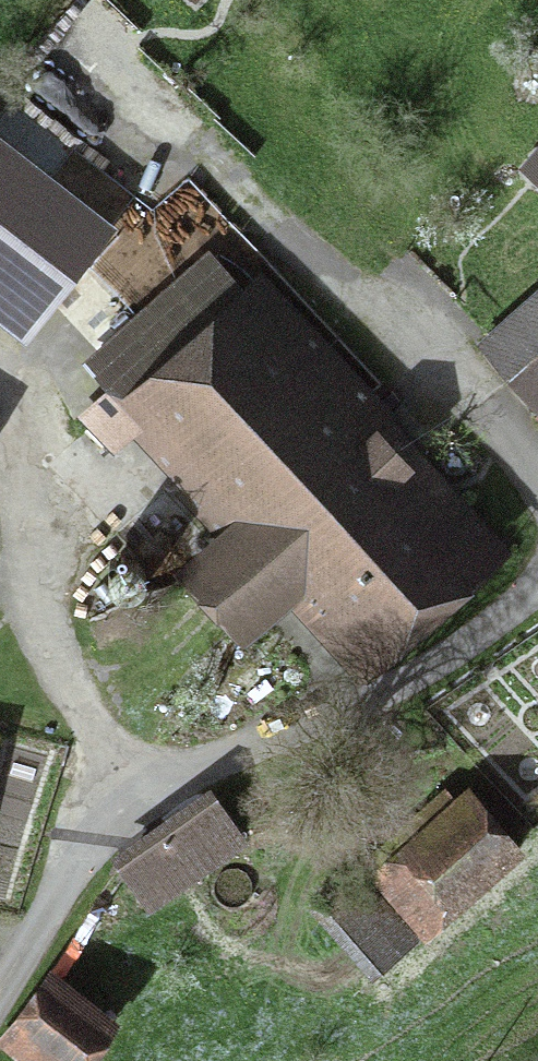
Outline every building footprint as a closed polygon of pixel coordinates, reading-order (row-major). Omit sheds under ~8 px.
[(0,139),(0,326),(24,345),(115,229),(0,139)] [(375,650),(493,534),(250,287),(240,297),(200,257),(92,362),(243,515),(194,562),(248,617),(296,570),(375,650)] [(491,342),(537,400),(537,305),(491,342)] [(214,799),(122,861),(148,900),(240,837),(214,799)] [(495,850),(466,818),(388,888),(424,928),(466,890),(459,883),(495,850)] [(358,869),(321,899),(373,962),(410,932),(358,869)] [(7,1037),(43,1060),(68,1060),(107,1003),(54,968),(7,1037)]
